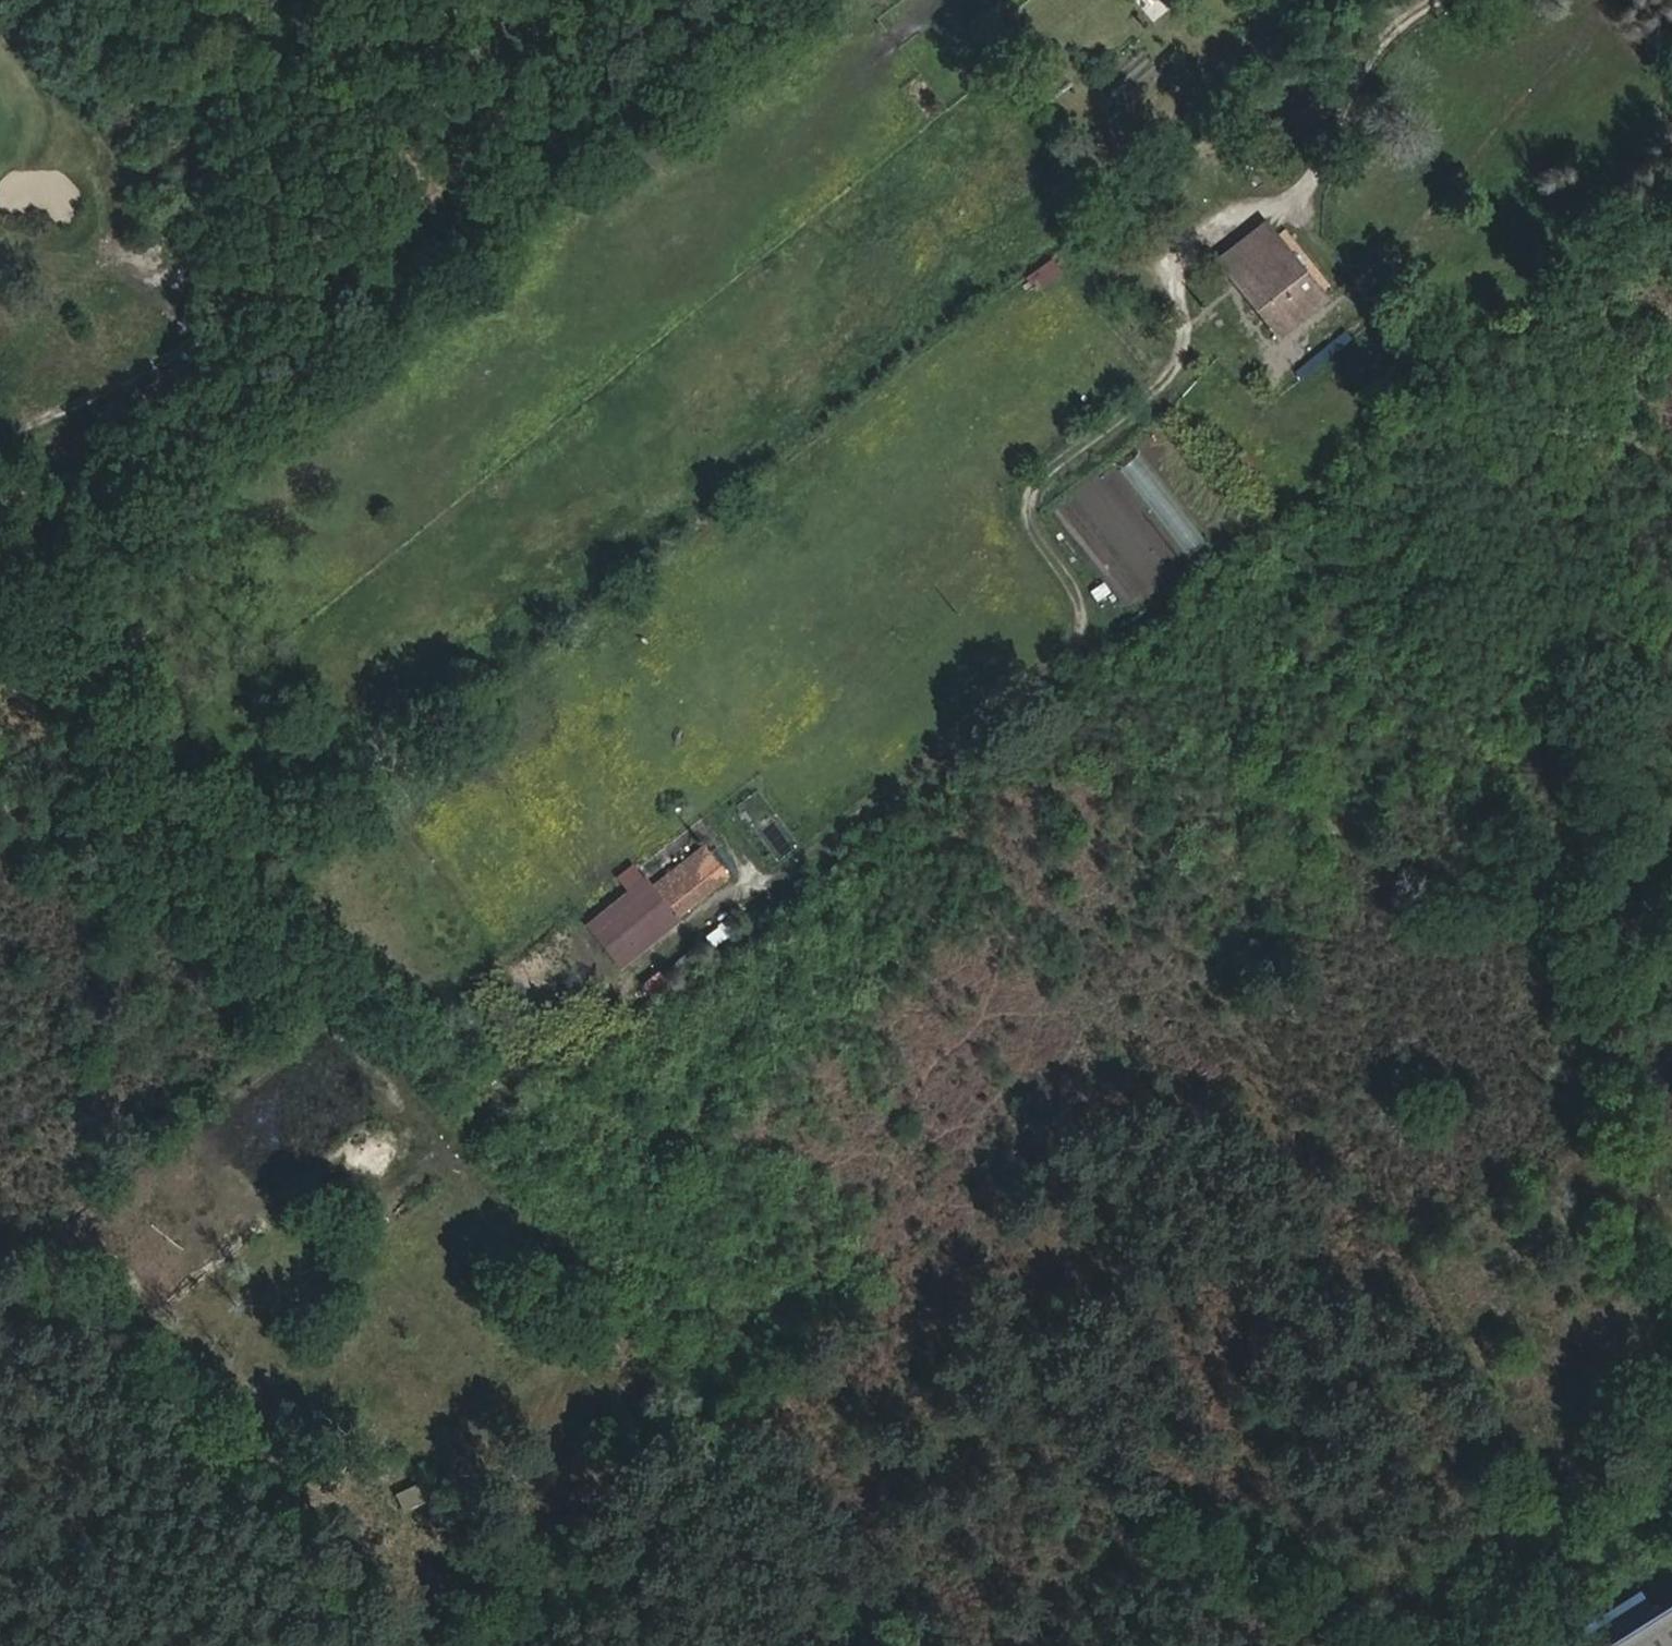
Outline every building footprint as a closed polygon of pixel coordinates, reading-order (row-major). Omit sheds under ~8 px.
[(1237,280),(1280,246),(1263,224),(1219,259),(1237,280)] [(1322,299),(1280,246),(1237,280),(1279,333),(1322,299)] [(1046,262),(1027,277),(1037,290),(1056,275),(1046,262)] [(675,917),(727,876),(705,847),(653,889),(675,917)] [(620,961),(675,917),(653,889),(597,933),(620,961)] [(1651,1609),(1637,1586),(1604,1608),(1546,1645),(1595,1645),(1651,1609)] [(1651,1609),(1595,1645),(1671,1645),(1671,1596),(1651,1609)]
